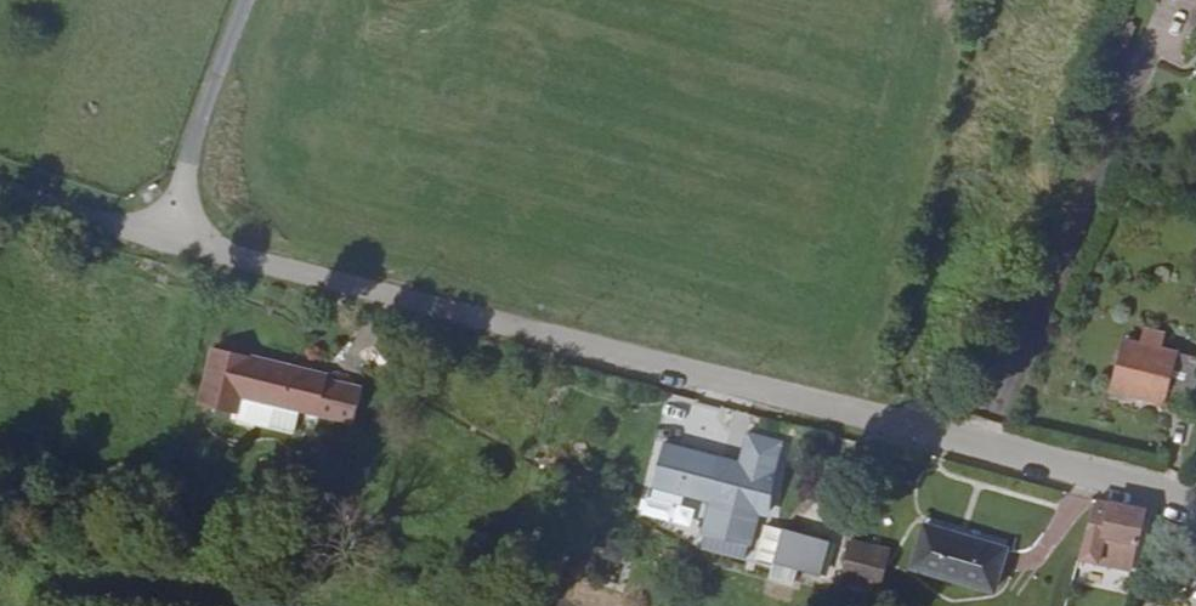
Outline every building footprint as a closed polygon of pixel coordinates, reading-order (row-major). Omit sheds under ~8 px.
[(1121,342),(1108,391),(1187,410),(1195,372),(1195,361),(1121,342)] [(200,407),(238,417),(244,400),(302,414),(354,428),(364,394),(328,384),(329,379),(215,350),(200,407)] [(244,400),(238,417),(237,423),(296,438),(302,414),(244,400)] [(764,515),(779,458),(724,446),(709,501),(764,515)] [(1100,510),(1083,567),(1134,579),(1147,519),(1100,510)] [(1003,593),(1017,544),(933,523),(921,572),(1003,593)] [(847,536),(839,572),(871,589),(884,548),(847,536)]
